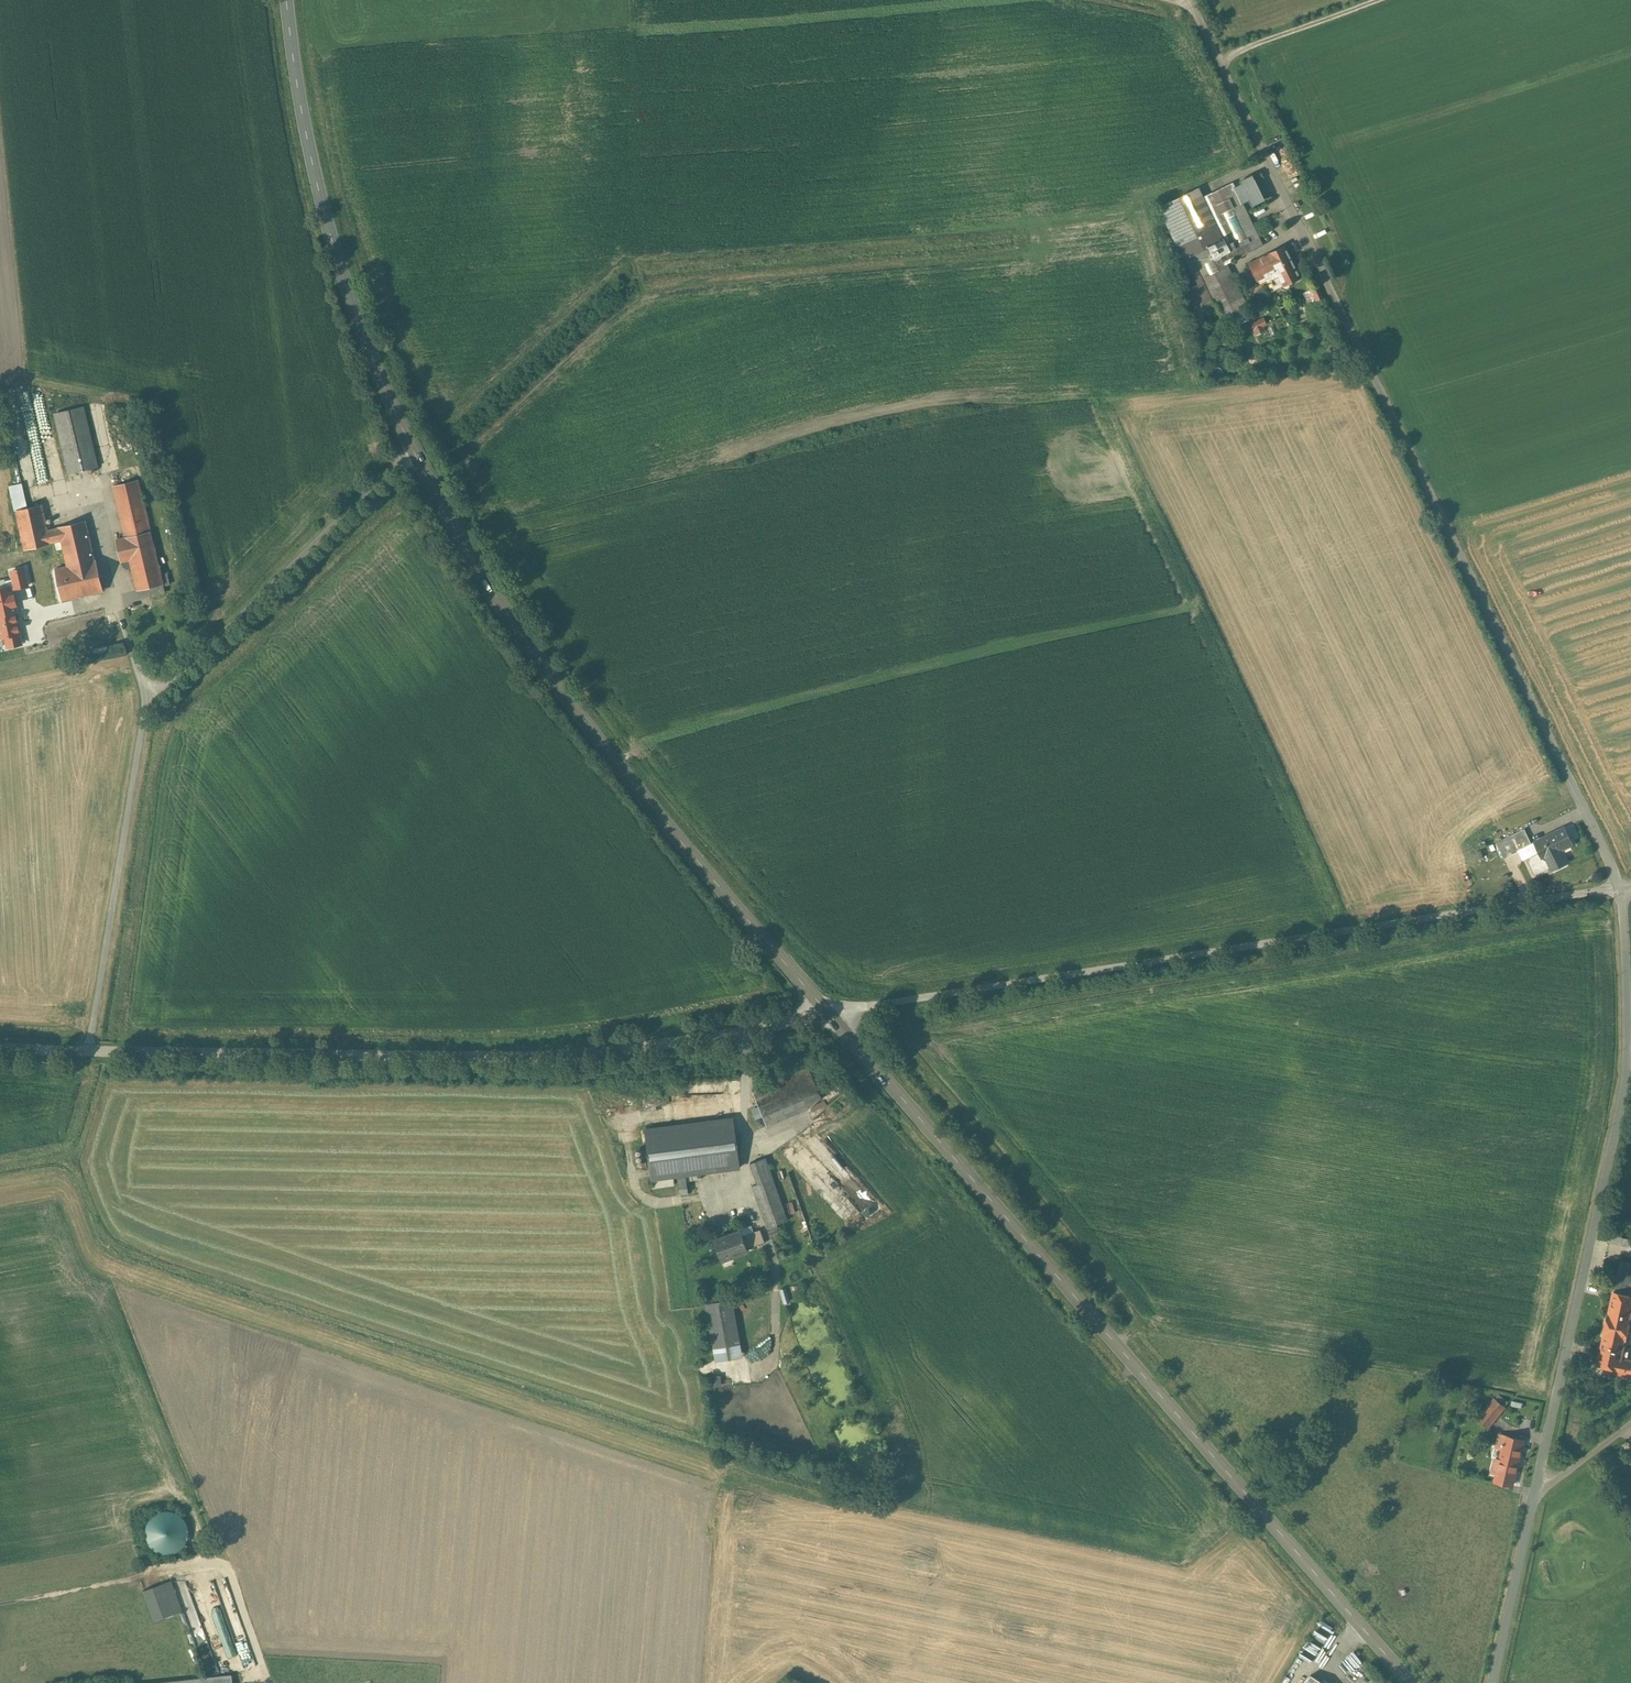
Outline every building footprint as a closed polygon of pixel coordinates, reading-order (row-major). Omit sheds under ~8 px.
[(1254,190),(1246,175),(1208,194),(1204,185),(1162,206),(1182,247),(1190,243),(1208,279),(1188,289),(1196,305),(1222,292),(1236,319),(1254,310),(1232,265),(1271,245),(1245,194),(1254,190)] [(1287,244),(1281,247),(1246,263),(1257,285),(1265,282),(1270,293),(1303,278),(1287,244)] [(1272,322),(1268,314),(1256,320),(1259,328),(1272,322)] [(58,408),(73,471),(103,464),(88,401),(58,408)] [(15,454),(30,451),(27,428),(12,431),(15,454)] [(144,477),(116,484),(128,535),(156,528),(144,477)] [(10,498),(25,496),(22,480),(7,482),(10,498)] [(29,548),(55,541),(52,525),(46,501),(19,508),(29,548)] [(43,605),(108,589),(91,516),(52,525),(55,541),(66,539),(70,559),(34,568),(43,605)] [(169,583),(156,528),(128,535),(120,537),(126,561),(134,560),(141,589),(169,583)] [(1576,846),(1566,824),(1531,840),(1526,829),(1498,842),(1505,858),(1534,845),(1548,877),(1572,866),(1564,851),(1576,846)] [(793,1074),(753,1091),(759,1105),(767,1125),(808,1108),(799,1088),(793,1074)] [(644,1129),(651,1179),(739,1167),(733,1118),(644,1129)] [(750,1163),(757,1184),(772,1178),(765,1157),(750,1163)] [(772,1178),(757,1184),(752,1186),(766,1227),(787,1220),(772,1178)] [(753,1233),(742,1237),(746,1249),(764,1242),(760,1229),(752,1231),(753,1233)] [(746,1249),(742,1237),(739,1230),(713,1239),(721,1260),(747,1251),(746,1249)] [(1620,1279),(1630,1281),(1630,1260),(1624,1259),(1620,1279)] [(791,1285),(784,1287),(788,1301),(796,1299),(791,1285)] [(1611,1289),(1597,1366),(1630,1372),(1630,1354),(1625,1353),(1630,1318),(1630,1292),(1611,1289)] [(732,1300),(705,1305),(713,1350),(740,1346),(732,1300)] [(1506,1405),(1493,1394),(1475,1416),(1488,1427),(1506,1405)] [(1513,1486),(1525,1435),(1497,1428),(1494,1443),(1500,1444),(1498,1453),(1493,1452),(1488,1470),(1493,1471),(1491,1480),(1513,1486)] [(145,1534),(147,1541),(151,1547),(156,1551),(162,1553),(169,1553),(176,1552),(181,1548),(186,1543),(188,1536),(188,1530),(186,1523),(183,1517),(177,1513),(171,1511),(164,1511),(158,1512),(152,1516),(148,1521),(146,1528),(145,1534)] [(171,1580),(143,1590),(154,1621),(182,1611),(171,1580)] [(237,1673),(147,1682),(238,1682),(237,1673)] [(1310,1675),(1305,1682),(1323,1682),(1310,1675)]
